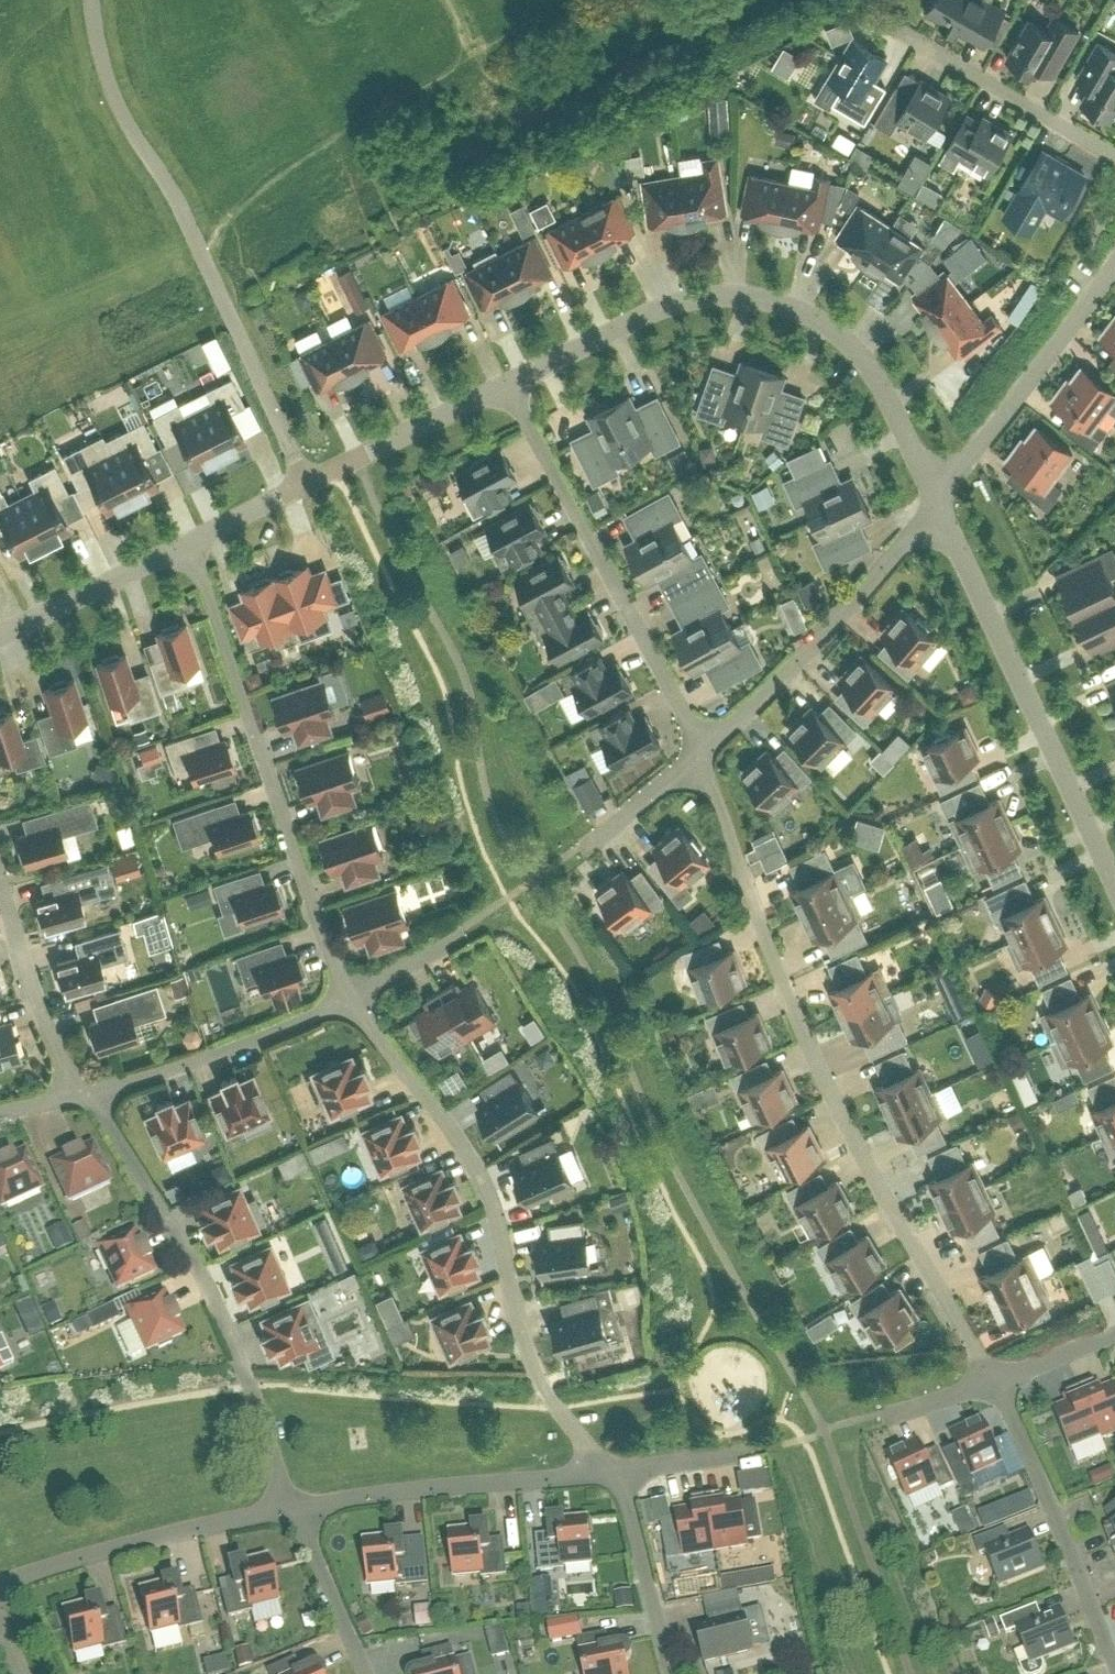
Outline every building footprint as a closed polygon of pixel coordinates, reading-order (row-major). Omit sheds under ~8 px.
[(985,43),(1005,10),(988,0),(934,0),(928,10),(985,43)] [(1054,73),(1063,58),(1080,30),(1054,15),(1047,28),(1030,18),(1008,56),(1019,63),(1021,67),(1028,72),(1032,71),(1036,73),(1041,65),(1054,73)] [(885,56),(855,38),(831,77),(829,75),(816,97),(832,107),(835,103),(866,121),(887,86),(875,79),(874,75),(885,56)] [(1078,77),(1091,84),(1082,100),(1111,117),(1114,110),(1114,50),(1099,41),(1084,67),(1078,77)] [(786,47),(775,66),(783,71),(795,51),(788,47),(787,47),(786,47)] [(927,135),(950,95),(922,78),(911,95),(897,87),(876,121),(892,131),(899,119),(927,135)] [(711,96),(712,118),(730,117),(728,95),(711,96)] [(984,115),(982,118),(969,111),(941,159),(955,168),(962,156),(989,172),(1013,131),(984,115)] [(795,131),(784,129),(781,141),(792,143),(795,131)] [(856,140),(841,131),(835,142),(850,151),(856,140)] [(874,153),(859,145),(852,156),(867,165),(874,153)] [(1036,163),(1021,188),(1006,214),(1032,229),(1037,220),(1046,204),(1063,213),(1086,174),(1056,157),(1043,149),(1036,163)] [(646,173),(643,153),(626,156),(629,176),(646,173)] [(704,158),(706,174),(682,178),(689,219),(708,216),(707,214),(727,211),(718,156),(704,158)] [(789,181),(751,173),(743,212),(763,216),(762,218),(780,222),(789,181)] [(780,222),(799,226),(799,224),(819,228),(829,178),(815,175),(813,186),(789,181),(780,222)] [(682,178),(644,185),(650,223),(670,220),(671,223),(689,219),(682,178)] [(943,191),(925,182),(918,194),(936,203),(943,191)] [(861,191),(850,184),(843,203),(851,208),(861,191)] [(602,249),(619,241),(617,239),(636,230),(618,195),(583,212),(602,249)] [(855,247),(853,249),(869,260),(892,224),(859,203),(838,236),(855,247)] [(532,208),(540,224),(548,220),(540,204),(532,208)] [(584,256),(585,258),(602,249),(583,212),(548,229),(566,265),(584,256)] [(519,222),(525,234),(537,227),(531,215),(519,222)] [(869,260),(885,270),(886,268),(903,279),(925,246),(892,224),(869,260)] [(970,260),(967,256),(981,246),(972,235),(944,256),(955,271),(970,260)] [(519,291),(536,282),(535,280),(553,271),(535,236),(500,253),(519,291)] [(469,265),(461,249),(450,255),(458,271),(469,265)] [(500,253),(465,271),(483,306),(501,297),(502,299),(519,291),(500,253)] [(926,310),(924,311),(936,326),(969,301),(945,269),(914,293),(926,310)] [(437,332),(453,324),(452,322),(470,312),(453,277),(418,294),(437,332)] [(360,284),(349,290),(358,309),(370,303),(360,284)] [(419,338),(420,340),(437,332),(418,294),(383,312),(400,347),(419,338)] [(936,326),(947,341),(949,339),(962,355),(1002,325),(993,313),(984,320),(969,301),(936,326)] [(354,373),(371,365),(369,363),(388,354),(370,318),(335,336),(354,373)] [(1109,326),(1111,327),(1104,337),(1114,346),(1114,318),(1109,326)] [(201,341),(216,372),(230,364),(215,333),(201,341)] [(335,336),(300,353),(302,356),(313,379),(318,388),(336,379),(337,382),(354,373),(335,336)] [(302,356),(292,361),(304,384),(313,379),(302,356)] [(764,368),(742,360),(737,375),(715,367),(716,364),(715,364),(699,411),(716,417),(716,416),(723,419),(727,410),(747,417),(764,368)] [(1054,402),(1075,417),(1067,428),(1093,448),(1108,428),(1097,420),(1108,406),(1114,412),(1114,391),(1082,365),(1072,379),(1070,377),(1060,390),(1062,392),(1054,402)] [(781,390),(786,375),(764,368),(747,417),(767,424),(764,433),(771,436),(788,442),(805,395),(803,395),(802,397),(781,390)] [(220,454),(235,446),(234,445),(244,440),(229,410),(244,403),(230,376),(206,389),(212,401),(198,408),(220,454)] [(680,389),(660,399),(673,424),(680,440),(690,435),(680,389)] [(658,398),(638,409),(631,395),(610,405),(633,452),(652,442),(657,451),(664,447),(664,448),(680,440),(673,424),(658,395),(657,396),(658,398)] [(198,408),(184,415),(178,402),(153,415),(167,442),(181,435),(195,464),(205,459),(206,461),(220,454),(198,408)] [(610,405),(590,415),(596,429),(576,439),(574,437),(573,437),(595,482),(612,474),(612,473),(619,470),(614,461),(633,452),(610,405)] [(132,497),(147,490),(146,489),(156,484),(141,454),(156,447),(142,420),(117,433),(124,445),(110,452),(132,497)] [(1016,451),(1009,461),(1030,477),(1022,487),(1048,507),(1063,487),(1052,479),(1073,452),(1037,424),(1026,438),(1024,436),(1015,449),(1016,451)] [(796,474),(828,459),(826,455),(821,442),(788,457),(796,474)] [(110,452),(96,458),(90,446),(65,459),(78,486),(92,479),(107,508),(117,503),(118,505),(132,497),(110,452)] [(775,448),(766,456),(775,465),(784,458),(775,448)] [(504,481),(516,475),(502,449),(488,457),(487,454),(475,460),(477,463),(460,472),(473,496),(468,499),(476,513),(511,494),(504,481)] [(853,475),(839,481),(829,461),(832,459),(831,458),(828,459),(796,474),(786,479),(794,496),(798,503),(806,498),(815,518),(862,496),(853,475)] [(54,464),(29,477),(35,489),(21,496),(44,541),(59,534),(58,533),(68,528),(53,498),(67,491),(54,464)] [(759,503),(774,496),(768,483),(753,490),(759,503)] [(1,490),(0,491),(0,525),(4,522),(19,552),(29,547),(30,549),(44,541),(21,496),(7,502),(1,490)] [(640,535),(627,542),(637,562),(683,538),(673,519),(682,514),(678,507),(669,491),(626,515),(626,516),(629,515),(640,535)] [(858,523),(872,517),(862,496),(815,518),(824,537),(816,541),(819,548),(826,565),(871,544),(871,543),(868,544),(858,523)] [(533,534),(545,528),(538,515),(541,514),(535,503),(532,505),(531,502),(488,526),(501,550),(497,552),(504,566),(540,547),(533,534)] [(637,562),(648,583),(662,575),(673,596),(670,597),(671,598),(715,575),(706,558),(706,559),(702,552),(693,556),(683,538),(637,562)] [(456,563),(469,556),(462,543),(449,550),(456,563)] [(1077,612),(1114,594),(1114,586),(1110,576),(1114,574),(1114,555),(1112,548),(1058,573),(1064,585),(1077,612)] [(562,587),(573,581),(567,568),(569,566),(564,556),(561,558),(560,555),(517,578),(530,602),(526,605),(534,621),(569,601),(562,587)] [(291,567),(281,571),(279,575),(276,577),(294,626),(327,614),(324,605),(338,599),(326,568),(312,573),(308,564),(296,569),(291,567)] [(774,590),(759,564),(743,573),(758,599),(774,590)] [(256,584),(243,589),(247,598),(233,603),(244,635),(258,629),(262,638),(294,626),(276,577),(273,578),(268,576),(258,579),(256,584)] [(688,623),(674,630),(685,651),(731,626),(721,607),(729,602),(726,596),(726,595),(717,579),(674,603),(674,604),(677,603),(688,623)] [(822,596),(814,580),(799,587),(806,603),(822,596)] [(1077,612),(1095,651),(1114,642),(1114,594),(1077,612)] [(604,631),(599,621),(596,622),(589,610),(577,616),(569,601),(534,621),(543,636),(547,634),(560,658),(603,635),(601,632),(604,631)] [(359,618),(354,606),(342,611),(346,623),(359,618)] [(789,614),(796,628),(808,622),(801,608),(789,614)] [(908,673),(939,638),(927,628),(930,625),(919,615),(916,618),(905,608),(883,632),(895,643),(887,653),(882,649),(882,650),(908,673)] [(156,632),(166,661),(151,666),(160,691),(187,681),(183,667),(199,662),(186,622),(179,624),(178,621),(162,627),(163,630),(156,632)] [(718,685),(719,686),(762,663),(754,647),(753,647),(750,640),(741,645),(731,626),(685,651),(696,671),(710,664),(721,684),(718,685)] [(500,643),(507,655),(517,649),(511,637),(500,643)] [(130,718),(160,708),(149,676),(135,681),(125,652),(118,655),(117,651),(101,657),(103,660),(96,662),(109,702),(123,697),(130,718)] [(838,696),(864,720),(896,686),(863,655),(840,678),(852,689),(843,699),(839,695),(838,696)] [(625,675),(618,663),(606,669),(599,656),(564,675),(571,689),(576,687),(589,711),(631,688),(630,685),(633,684),(627,673),(625,675)] [(762,663),(719,686),(729,706),(766,671),(762,663)] [(87,718),(74,678),(67,680),(66,677),(50,682),(51,686),(44,688),(54,717),(39,722),(49,751),(76,742),(70,723),(87,718)] [(325,679),(275,695),(277,701),(275,706),(278,715),(283,718),(286,729),(296,726),(300,740),(332,730),(327,715),(336,712),(325,679)] [(552,700),(543,685),(528,693),(536,709),(552,700)] [(172,688),(162,692),(166,703),(176,699),(172,688)] [(391,710),(385,691),(365,698),(371,717),(391,710)] [(822,761),(855,729),(830,704),(834,708),(824,718),(813,706),(790,729),(822,761)] [(44,758),(36,733),(21,738),(12,709),(5,711),(4,708),(0,709),(0,757),(12,753),(17,767),(44,758)] [(600,742),(591,747),(602,767),(615,760),(618,764),(634,755),(636,758),(648,751),(646,748),(660,741),(647,716),(635,722),(628,709),(593,729),(600,742)] [(145,726),(134,730),(137,740),(149,737),(145,726)] [(938,739),(924,745),(944,787),(976,772),(975,772),(970,774),(964,762),(979,755),(965,726),(951,732),(950,728),(936,735),(938,739)] [(175,769),(189,764),(195,780),(234,766),(232,760),(235,759),(230,743),(226,744),(224,737),(195,747),(191,732),(165,741),(175,769)] [(156,741),(139,747),(143,761),(160,756),(156,741)] [(765,794),(775,805),(809,774),(785,748),(784,748),(788,753),(779,761),(768,750),(744,772),(754,783),(751,786),(761,797),(765,794)] [(349,749),(299,766),(301,772),(299,776),(302,786),(307,789),(310,800),(319,797),(324,811),(356,800),(351,786),(360,783),(349,749)] [(589,775),(575,783),(587,808),(602,800),(589,775)] [(980,782),(954,794),(943,799),(949,812),(960,807),(964,814),(957,817),(960,823),(955,826),(963,843),(960,844),(960,845),(1010,821),(999,798),(987,803),(983,796),(986,795),(980,782)] [(97,823),(89,798),(43,811),(47,826),(18,834),(20,841),(17,842),(21,858),(25,857),(27,864),(67,852),(61,833),(97,823)] [(172,818),(182,845),(213,834),(218,851),(258,837),(256,831),(259,830),(254,814),(250,815),(248,808),(219,818),(214,803),(172,818)] [(375,857),(384,854),(373,820),(323,837),(325,843),(322,847),(326,857),(330,860),(334,871),(343,868),(348,882),(380,871),(375,857)] [(977,859),(980,865),(986,862),(995,882),(1021,870),(1015,857),(1012,858),(1009,851),(1021,845),(1010,821),(960,845),(960,846),(964,844),(972,861),(977,859)] [(690,838),(681,826),(655,846),(665,859),(655,867),(651,863),(682,902),(693,892),(684,882),(709,862),(700,850),(703,847),(694,835),(690,838)] [(924,856),(916,838),(904,843),(913,861),(924,856)] [(113,851),(122,875),(148,865),(139,842),(113,851)] [(890,871),(912,860),(903,842),(881,853),(890,871)] [(781,844),(762,853),(758,845),(751,849),(755,857),(762,854),(768,866),(787,857),(781,844)] [(825,850),(793,865),(802,884),(796,888),(800,898),(798,899),(804,913),(854,890),(868,883),(855,858),(834,869),(825,850)] [(85,916),(80,900),(79,897),(115,887),(108,862),(91,866),(61,875),(65,890),(36,898),(38,905),(35,906),(40,922),(43,921),(45,928),(85,916)] [(616,914),(625,926),(663,898),(642,870),(641,871),(645,875),(634,883),(624,870),(598,889),(608,902),(604,904),(613,916),(616,914)] [(283,900),(278,885),(274,886),(272,879),(243,889),(238,874),(213,882),(223,910),(237,905),(242,921),(282,908),(280,902),(283,900)] [(1026,879),(988,897),(998,918),(1004,915),(1014,937),(1005,941),(1006,942),(1055,919),(1044,895),(1032,900),(1029,893),(1032,892),(1026,879)] [(372,950),(404,939),(399,925),(409,922),(397,888),(347,905),(349,910),(347,915),(350,925),(355,927),(359,939),(368,936),(372,950)] [(854,890),(804,913),(811,927),(813,926),(818,935),(825,932),(834,952),(866,937),(854,911),(859,909),(851,892),(854,890)] [(948,891),(934,898),(940,909),(954,903),(948,891)] [(136,931),(143,929),(149,950),(173,943),(163,909),(132,918),(136,931)] [(1067,942),(1055,919),(1006,942),(1006,943),(1009,941),(1017,958),(1022,956),(1025,962),(1031,959),(1041,979),(1067,967),(1061,954),(1058,955),(1054,948),(1067,942)] [(127,955),(119,927),(81,938),(86,953),(56,961),(58,968),(55,969),(60,985),(63,984),(65,991),(105,979),(100,963),(127,955)] [(743,975),(738,962),(736,963),(731,950),(719,954),(714,942),(719,940),(719,939),(686,951),(698,983),(700,982),(705,994),(742,980),(741,976),(743,975)] [(265,993),(271,991),(275,1001),(299,993),(296,982),(304,980),(302,973),(305,972),(300,956),(296,957),(294,950),(265,960),(260,946),(236,954),(245,982),(259,977),(265,993)] [(839,998),(836,999),(843,1013),(892,990),(892,989),(891,990),(884,973),(876,977),(873,970),(867,973),(857,953),(832,965),(841,985),(834,988),(839,998)] [(241,969),(225,972),(229,1001),(245,999),(241,969)] [(182,974),(169,979),(175,995),(188,991),(182,974)] [(1054,1037),(1051,1039),(1101,1016),(1090,992),(1078,998),(1074,991),(1077,989),(1071,976),(1045,989),(1055,1009),(1048,1011),(1051,1017),(1046,1020),(1054,1037)] [(624,981),(629,995),(638,991),(633,977),(624,981)] [(906,1008),(921,1002),(911,977),(896,983),(906,1008)] [(468,1036),(496,1019),(474,981),(459,990),(454,981),(441,988),(468,1036)] [(133,1021),(165,1011),(156,983),(113,997),(118,1012),(89,1021),(92,1028),(88,1029),(93,1045),(97,1044),(99,1050),(138,1037),(133,1021)] [(1000,993),(986,987),(981,997),(995,1004),(1000,993)] [(440,1052),(468,1036),(441,988),(428,996),(433,1005),(418,1014),(419,1015),(410,1020),(418,1033),(426,1028),(440,1052)] [(863,1033),(873,1053),(907,1037),(898,1017),(903,1015),(892,991),(893,991),(892,990),(843,1013),(850,1027),(852,1026),(857,1036),(863,1033)] [(768,1037),(763,1023),(760,1024),(755,1012),(743,1016),(738,1005),(743,1002),(710,1015),(723,1047),(726,1046),(731,1057),(768,1042),(766,1038),(768,1037)] [(978,1032),(989,1027),(980,1009),(970,1013),(978,1032)] [(1112,1040),(1101,1016),(1051,1039),(1062,1063),(1077,1056),(1086,1076),(1112,1064),(1106,1051),(1103,1053),(1100,1045),(1112,1040)] [(839,1018),(826,1021),(831,1040),(843,1037),(839,1018)] [(20,1057),(11,1023),(0,1026),(0,1062),(20,1057)] [(672,1025),(662,1029),(667,1042),(678,1038),(672,1025)] [(990,1046),(977,1052),(982,1064),(995,1057),(990,1046)] [(883,1096),(889,1110),(939,1087),(938,1086),(930,1090),(919,1067),(913,1070),(904,1050),(878,1062),(887,1082),(880,1085),(885,1095),(883,1096)] [(309,1079),(319,1101),(327,1097),(334,1112),(370,1096),(365,1083),(373,1080),(366,1065),(358,1069),(352,1056),(316,1072),(318,1075),(309,1079)] [(757,1115),(793,1098),(792,1095),(794,1093),(788,1080),(785,1081),(780,1069),(768,1074),(763,1062),(767,1060),(767,1059),(735,1074),(749,1105),(752,1104),(757,1115)] [(440,1078),(449,1094),(468,1082),(459,1067),(440,1078)] [(495,1096),(478,1107),(502,1144),(503,1144),(498,1135),(545,1104),(545,1103),(537,1108),(520,1081),(519,1081),(511,1069),(483,1087),(488,1085),(495,1096)] [(211,1093),(228,1130),(243,1123),(247,1131),(269,1122),(265,1113),(268,1112),(252,1076),(239,1081),(235,1073),(221,1080),(224,1088),(211,1093)] [(1091,1086),(1100,1106),(1094,1109),(1105,1132),(1096,1136),(1097,1136),(1114,1128),(1114,1074),(1091,1086)] [(696,1108),(708,1102),(701,1086),(689,1092),(696,1108)] [(1036,1086),(1023,1092),(1028,1103),(1041,1097),(1036,1086)] [(909,1130),(919,1149),(945,1137),(935,1118),(941,1115),(939,1109),(944,1106),(936,1089),(939,1087),(889,1110),(896,1124),(898,1123),(903,1133),(909,1130)] [(163,1153),(203,1135),(187,1098),(174,1104),(171,1096),(156,1103),(160,1111),(147,1116),(163,1153)] [(402,1113),(366,1129),(384,1170),(420,1154),(414,1141),(422,1137),(416,1123),(408,1126),(402,1113)] [(793,1116),(762,1132),(777,1162),(780,1161),(785,1172),(821,1154),(819,1150),(821,1149),(815,1136),(812,1138),(806,1125),(795,1131),(789,1119),(794,1117),(793,1116)] [(1097,1136),(1097,1137),(1105,1133),(1114,1154),(1114,1128),(1097,1136)] [(533,1162),(515,1169),(532,1210),(534,1210),(529,1200),(581,1177),(581,1176),(573,1179),(560,1150),(559,1150),(553,1137),(522,1150),(522,1151),(527,1149),(533,1162)] [(938,1188),(936,1190),(943,1204),(992,1180),(983,1184),(972,1160),(966,1163),(957,1143),(931,1155),(940,1175),(934,1178),(938,1188)] [(103,1172),(107,1171),(101,1158),(98,1160),(92,1148),(80,1154),(79,1151),(63,1158),(64,1161),(52,1167),(69,1203),(109,1184),(103,1172)] [(503,1154),(511,1171),(521,1166),(513,1149),(503,1154)] [(41,1190),(35,1178),(39,1177),(33,1165),(30,1166),(24,1154),(12,1160),(11,1157),(0,1162),(0,1207),(1,1209),(41,1190)] [(442,1168),(406,1184),(424,1224),(460,1208),(454,1195),(462,1192),(456,1177),(448,1181),(442,1168)] [(815,1228),(850,1209),(848,1205),(850,1204),(844,1191),(841,1193),(834,1180),(824,1187),(817,1175),(822,1173),(821,1172),(790,1189),(807,1219),(809,1217),(815,1228)] [(943,1204),(949,1217),(951,1216),(956,1226),(963,1223),(972,1243),(998,1231),(989,1211),(995,1208),(984,1185),(992,1181),(992,1180),(943,1204)] [(214,1230),(220,1242),(256,1226),(255,1223),(263,1220),(254,1198),(245,1201),(238,1186),(202,1202),(208,1215),(200,1218),(206,1233),(214,1230)] [(327,1212),(313,1218),(323,1241),(337,1235),(327,1212)] [(557,1237),(538,1240),(544,1283),(545,1283),(544,1273),(600,1265),(600,1263),(591,1265),(587,1233),(585,1233),(583,1218),(550,1223),(550,1224),(555,1223),(557,1237)] [(85,1226),(73,1232),(80,1246),(92,1240),(85,1226)] [(847,1283),(882,1263),(879,1259),(882,1258),(874,1246),(872,1247),(865,1235),(854,1242),(847,1230),(852,1228),(851,1227),(821,1245),(839,1274),(841,1273),(847,1283)] [(73,1247),(64,1229),(48,1236),(57,1255),(73,1247)] [(461,1232),(425,1248),(442,1288),(479,1272),(473,1259),(481,1256),(475,1241),(467,1245),(461,1232)] [(140,1246),(134,1235),(122,1240),(121,1237),(109,1242),(110,1246),(98,1251),(117,1291),(153,1274),(147,1262),(150,1261),(143,1245),(140,1246)] [(1036,1242),(1045,1268),(1060,1262),(1051,1237),(1036,1242)] [(990,1283),(987,1284),(994,1298),(1043,1275),(1043,1274),(1040,1276),(1032,1258),(1027,1261),(1024,1255),(1018,1258),(1008,1238),(982,1250),(992,1270),(985,1273),(990,1283)] [(251,1301),(287,1285),(269,1245),(233,1261),(238,1274),(230,1277),(237,1292),(245,1288),(251,1301)] [(1109,1257),(1097,1263),(1109,1289),(1114,1286),(1114,1270),(1109,1257)] [(1097,1295),(1109,1289),(1097,1263),(1084,1269),(1097,1295)] [(41,1287),(61,1281),(56,1264),(36,1270),(41,1287)] [(1014,1318),(1018,1326),(1050,1311),(1043,1297),(1049,1294),(1040,1277),(1043,1275),(994,1298),(1000,1312),(1003,1311),(1007,1321),(1014,1318)] [(883,1280),(854,1300),(872,1328),(875,1327),(881,1337),(890,1332),(898,1345),(914,1334),(906,1321),(915,1315),(913,1312),(915,1311),(907,1298),(905,1300),(897,1288),(887,1295),(879,1284),(884,1281),(883,1280)] [(588,1294),(563,1301),(563,1302),(568,1300),(572,1314),(553,1319),(565,1362),(566,1361),(563,1351),(618,1336),(618,1334),(609,1337),(601,1306),(614,1302),(609,1285),(584,1289),(584,1290),(587,1289),(588,1294)] [(1032,1342),(1110,1307),(1105,1295),(1003,1340),(1011,1357),(1034,1347),(1032,1342)] [(179,1323),(171,1307),(168,1308),(163,1296),(127,1313),(146,1353),(158,1347),(159,1351),(171,1345),(170,1342),(182,1336),(176,1324),(179,1323)] [(281,1358),(304,1347),(309,1359),(330,1350),(306,1298),(263,1317),(269,1330),(261,1334),(267,1348),(275,1345),(281,1358)] [(471,1299),(435,1316),(453,1356),(475,1346),(489,1340),(483,1327),(491,1323),(485,1309),(477,1312),(471,1299)] [(30,1301),(18,1306),(26,1325),(38,1320),(30,1301)] [(62,1324),(53,1306),(42,1311),(50,1329),(62,1324)] [(93,1333),(120,1320),(113,1306),(110,1307),(110,1306),(93,1314),(94,1315),(86,1319),(93,1333)] [(354,1327),(358,1341),(371,1337),(367,1323),(354,1327)] [(13,1364),(1,1338),(0,1338),(0,1370),(13,1364)] [(1114,1435),(1114,1388),(1114,1387),(1099,1394),(1095,1384),(1081,1390),(1102,1440),(1114,1435)] [(1071,1405),(1055,1412),(1072,1453),(1102,1440),(1081,1390),(1067,1395),(1071,1405)] [(957,1456),(947,1461),(961,1491),(975,1485),(980,1495),(1010,1481),(1002,1464),(982,1422),(952,1436),(959,1452),(957,1456)] [(926,1460),(918,1444),(888,1458),(908,1501),(938,1486),(941,1493),(954,1487),(940,1456),(930,1461),(926,1460)] [(1090,1479),(1095,1491),(1114,1482),(1114,1478),(1112,1470),(1090,1479)] [(744,1496),(763,1493),(761,1476),(742,1479),(744,1496)] [(716,1553),(748,1547),(747,1543),(760,1540),(754,1506),(741,1508),(741,1504),(724,1506),(722,1496),(707,1499),(716,1553)] [(1030,1496),(1017,1502),(1023,1516),(1036,1511),(1030,1496)] [(694,1512),(677,1514),(684,1558),(716,1553),(707,1499),(692,1501),(694,1512)] [(1108,1513),(1114,1529),(1105,1533),(1111,1547),(1114,1545),(1114,1510),(1108,1513)] [(993,1511),(980,1516),(986,1531),(999,1526),(993,1511)] [(540,1574),(565,1572),(565,1568),(592,1565),(588,1520),(564,1522),(564,1519),(549,1520),(551,1537),(537,1538),(540,1574)] [(450,1534),(455,1578),(482,1576),(483,1580),(507,1577),(503,1542),(502,1542),(503,1550),(491,1551),(488,1526),(473,1528),(473,1532),(450,1534)] [(975,1543),(981,1557),(987,1555),(1000,1587),(1043,1570),(1031,1537),(1015,1543),(1011,1541),(1006,1531),(975,1543)] [(428,1585),(424,1544),(404,1546),(403,1535),(388,1537),(388,1540),(365,1543),(370,1587),(397,1584),(397,1588),(428,1585)] [(228,1619),(252,1613),(251,1609),(277,1602),(266,1559),(243,1565),(243,1561),(228,1565),(232,1581),(219,1585),(228,1619)] [(747,1604),(769,1599),(767,1588),(783,1584),(779,1564),(740,1572),(747,1604)] [(673,1585),(677,1604),(721,1597),(717,1577),(673,1585)] [(178,1632),(202,1626),(193,1592),(192,1592),(194,1600),(182,1603),(175,1579),(161,1582),(162,1586),(139,1592),(150,1635),(177,1628),(178,1632)] [(632,1594),(615,1596),(618,1613),(634,1611),(632,1594)] [(708,1673),(709,1673),(707,1664),(762,1651),(761,1649),(753,1651),(745,1620),(744,1621),(737,1594),(704,1600),(708,1615),(713,1614),(716,1627),(697,1632),(708,1673)] [(101,1648),(102,1652),(125,1646),(116,1611),(115,1612),(117,1619),(105,1623),(99,1599),(84,1602),(85,1606),(63,1612),(74,1655),(101,1648)] [(1007,1637),(1018,1632),(1030,1663),(1023,1666),(1026,1673),(1042,1673),(1046,1671),(1046,1666),(1043,1660),(1074,1647),(1061,1614),(1045,1621),(1041,1619),(1037,1608),(1001,1623),(1007,1637)] [(432,1611),(415,1613),(417,1629),(434,1628),(432,1611)] [(576,1622),(548,1627),(551,1644),(579,1639),(576,1622)] [(994,1623),(985,1627),(991,1642),(1000,1638),(994,1623)] [(501,1627),(484,1631),(491,1659),(508,1655),(501,1627)] [(622,1647),(610,1649),(607,1636),(578,1641),(584,1673),(628,1673),(626,1663),(628,1663),(629,1662),(630,1661),(631,1659),(632,1658),(632,1656),(632,1653),(631,1651),(631,1650),(630,1649),(628,1648),(627,1647),(626,1647),(623,1646),(622,1647)] [(248,1649),(233,1652),(238,1670),(250,1667),(249,1664),(251,1664),(248,1649)] [(427,1670),(415,1673),(413,1673),(459,1673),(452,1649),(424,1657),(427,1670)] [(203,1663),(206,1673),(228,1673),(224,1658),(203,1663)] [(323,1673),(323,1672),(322,1671),(321,1669),(319,1668),(318,1667),(316,1666),(315,1666),(313,1667),(300,1673),(294,1660),(267,1673),(268,1673),(323,1673)]
